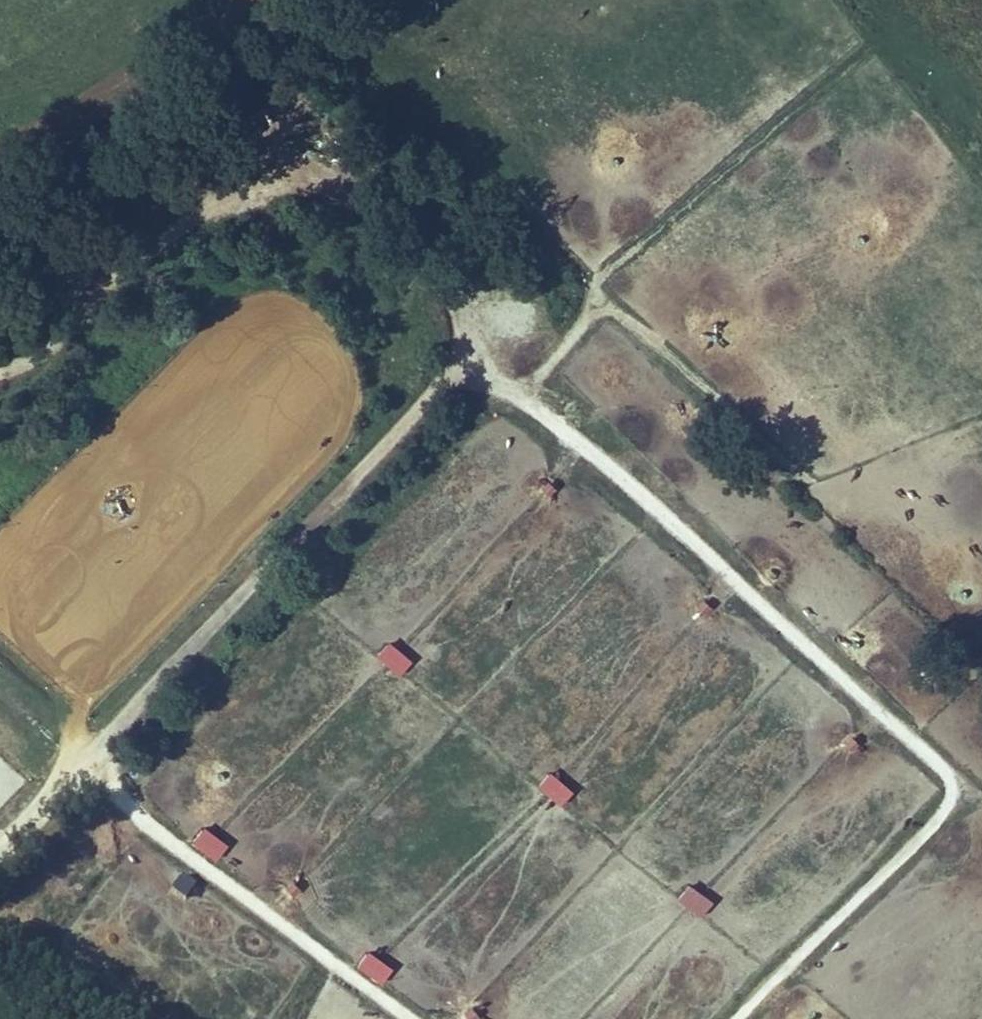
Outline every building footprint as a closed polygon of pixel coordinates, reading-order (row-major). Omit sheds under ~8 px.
[(401,671),(413,655),(387,635),(374,651),(401,671)] [(563,802),(575,787),(549,765),(537,781),(563,802)] [(218,857),(228,837),(198,823),(189,843),(218,857)] [(175,888),(189,895),(197,880),(182,873),(175,888)] [(702,914),(715,897),(690,878),(677,895),(702,914)] [(382,981),(394,963),(367,946),(356,964),(382,981)]
